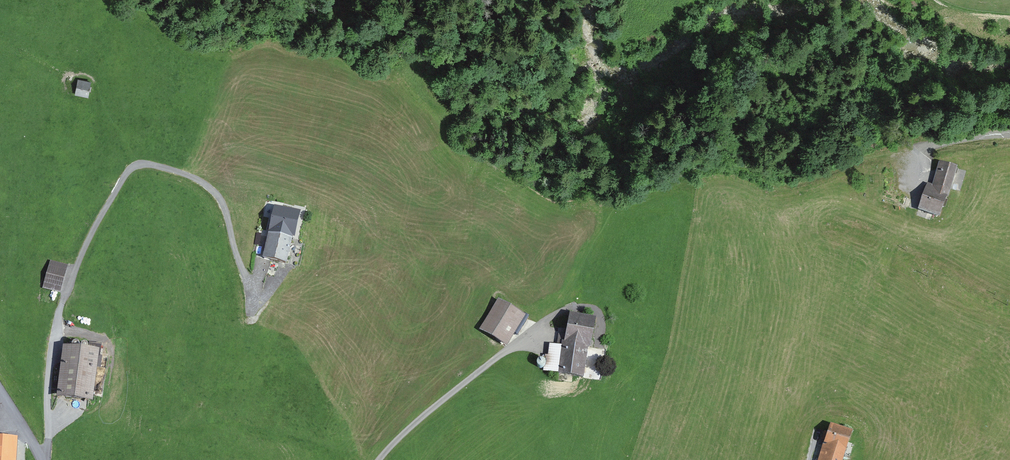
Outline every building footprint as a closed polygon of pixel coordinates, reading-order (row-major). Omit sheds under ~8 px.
[(92,83),(77,80),(74,96),(88,99),(92,83)] [(958,170),(941,164),(932,193),(926,191),(919,212),(943,219),(958,170)] [(963,181),(968,166),(961,164),(956,179),(963,181)] [(300,217),(277,211),(265,261),(288,267),(300,217)] [(69,266),(51,262),(44,289),(62,294),(69,266)] [(498,298),(479,327),(507,345),(525,315),(498,298)] [(597,320),(571,316),(561,375),(585,379),(590,349),(593,349),(597,320)] [(102,352),(66,347),(59,400),(84,403),(96,396),(102,352)] [(831,427),(820,459),(847,459),(855,435),(831,427)] [(0,446),(0,459),(19,459),(20,447),(0,446)]
